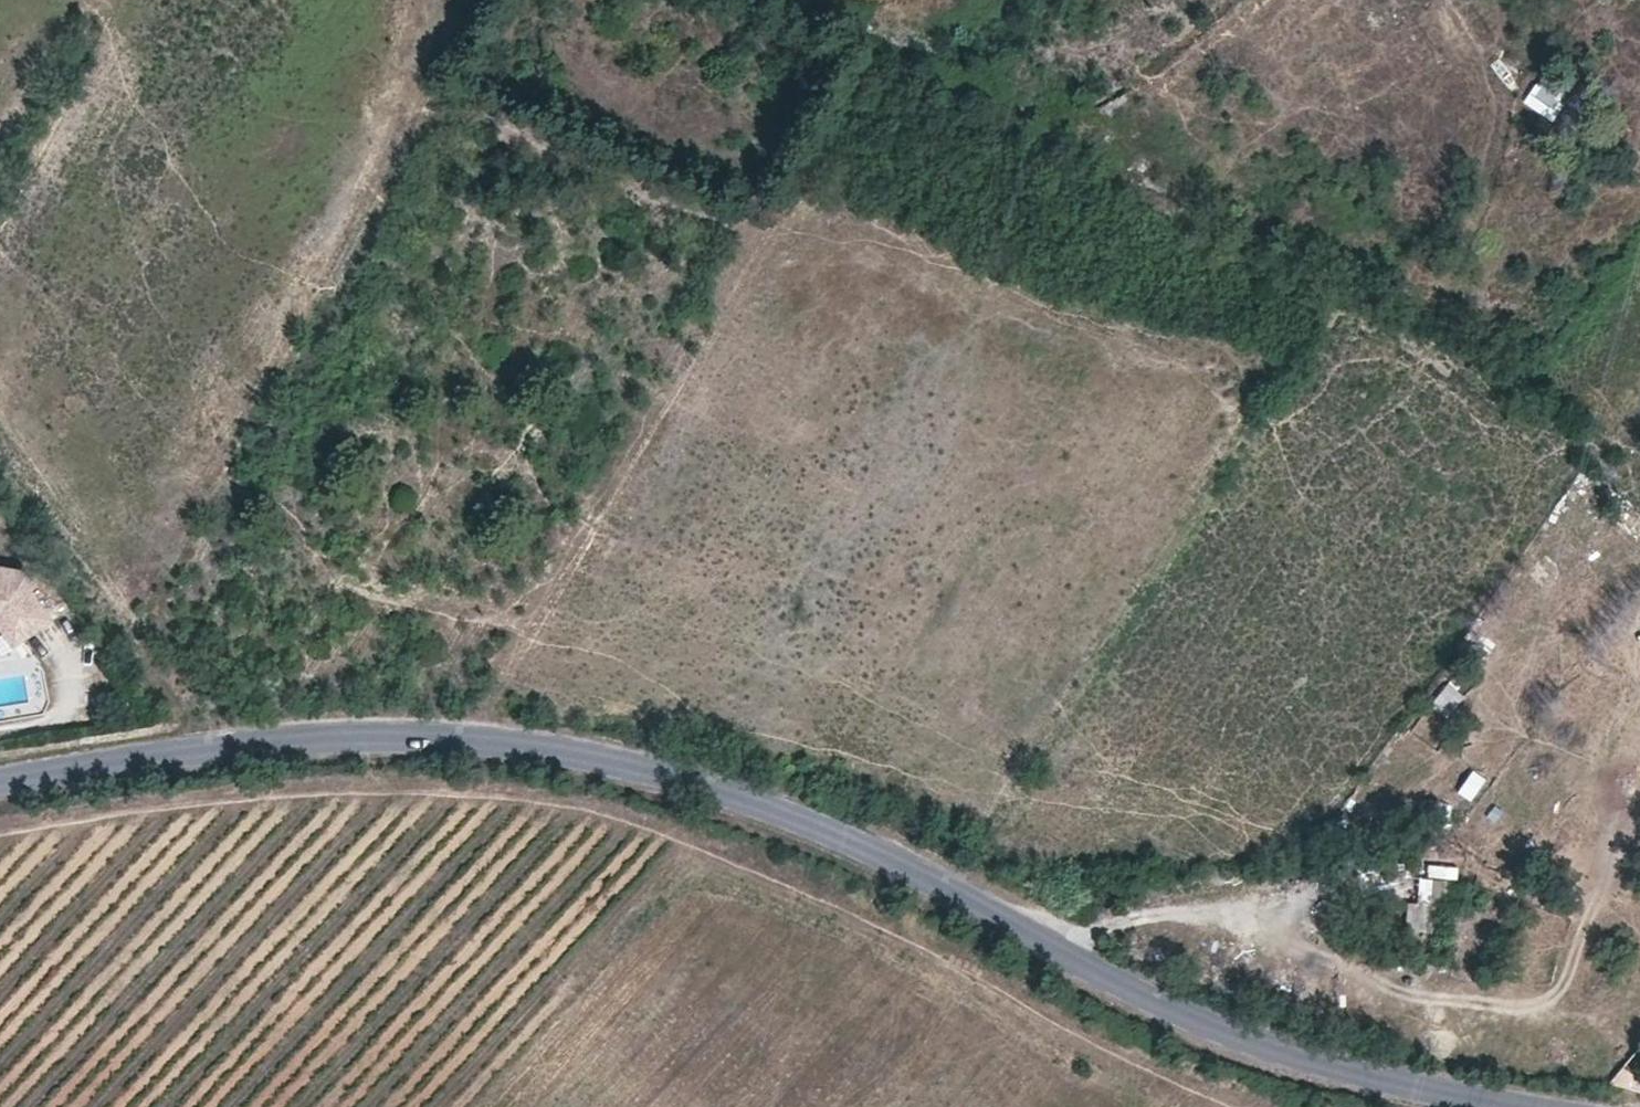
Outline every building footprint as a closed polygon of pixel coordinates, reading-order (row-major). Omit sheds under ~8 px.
[(1550,123),(1563,104),(1533,83),(1520,102),(1550,123)] [(1581,497),(1596,476),(1581,466),(1567,487),(1581,497)] [(6,625),(20,642),(52,618),(36,598),(42,592),(33,580),(0,573),(0,629),(6,625)] [(20,642),(26,650),(58,626),(52,618),(20,642)] [(16,657),(26,650),(20,642),(6,625),(0,629),(0,636),(16,657)] [(1429,861),(1428,874),(1458,876),(1458,863),(1429,861)] [(1408,903),(1406,931),(1438,934),(1459,882),(1419,878),(1418,904),(1408,903)]
